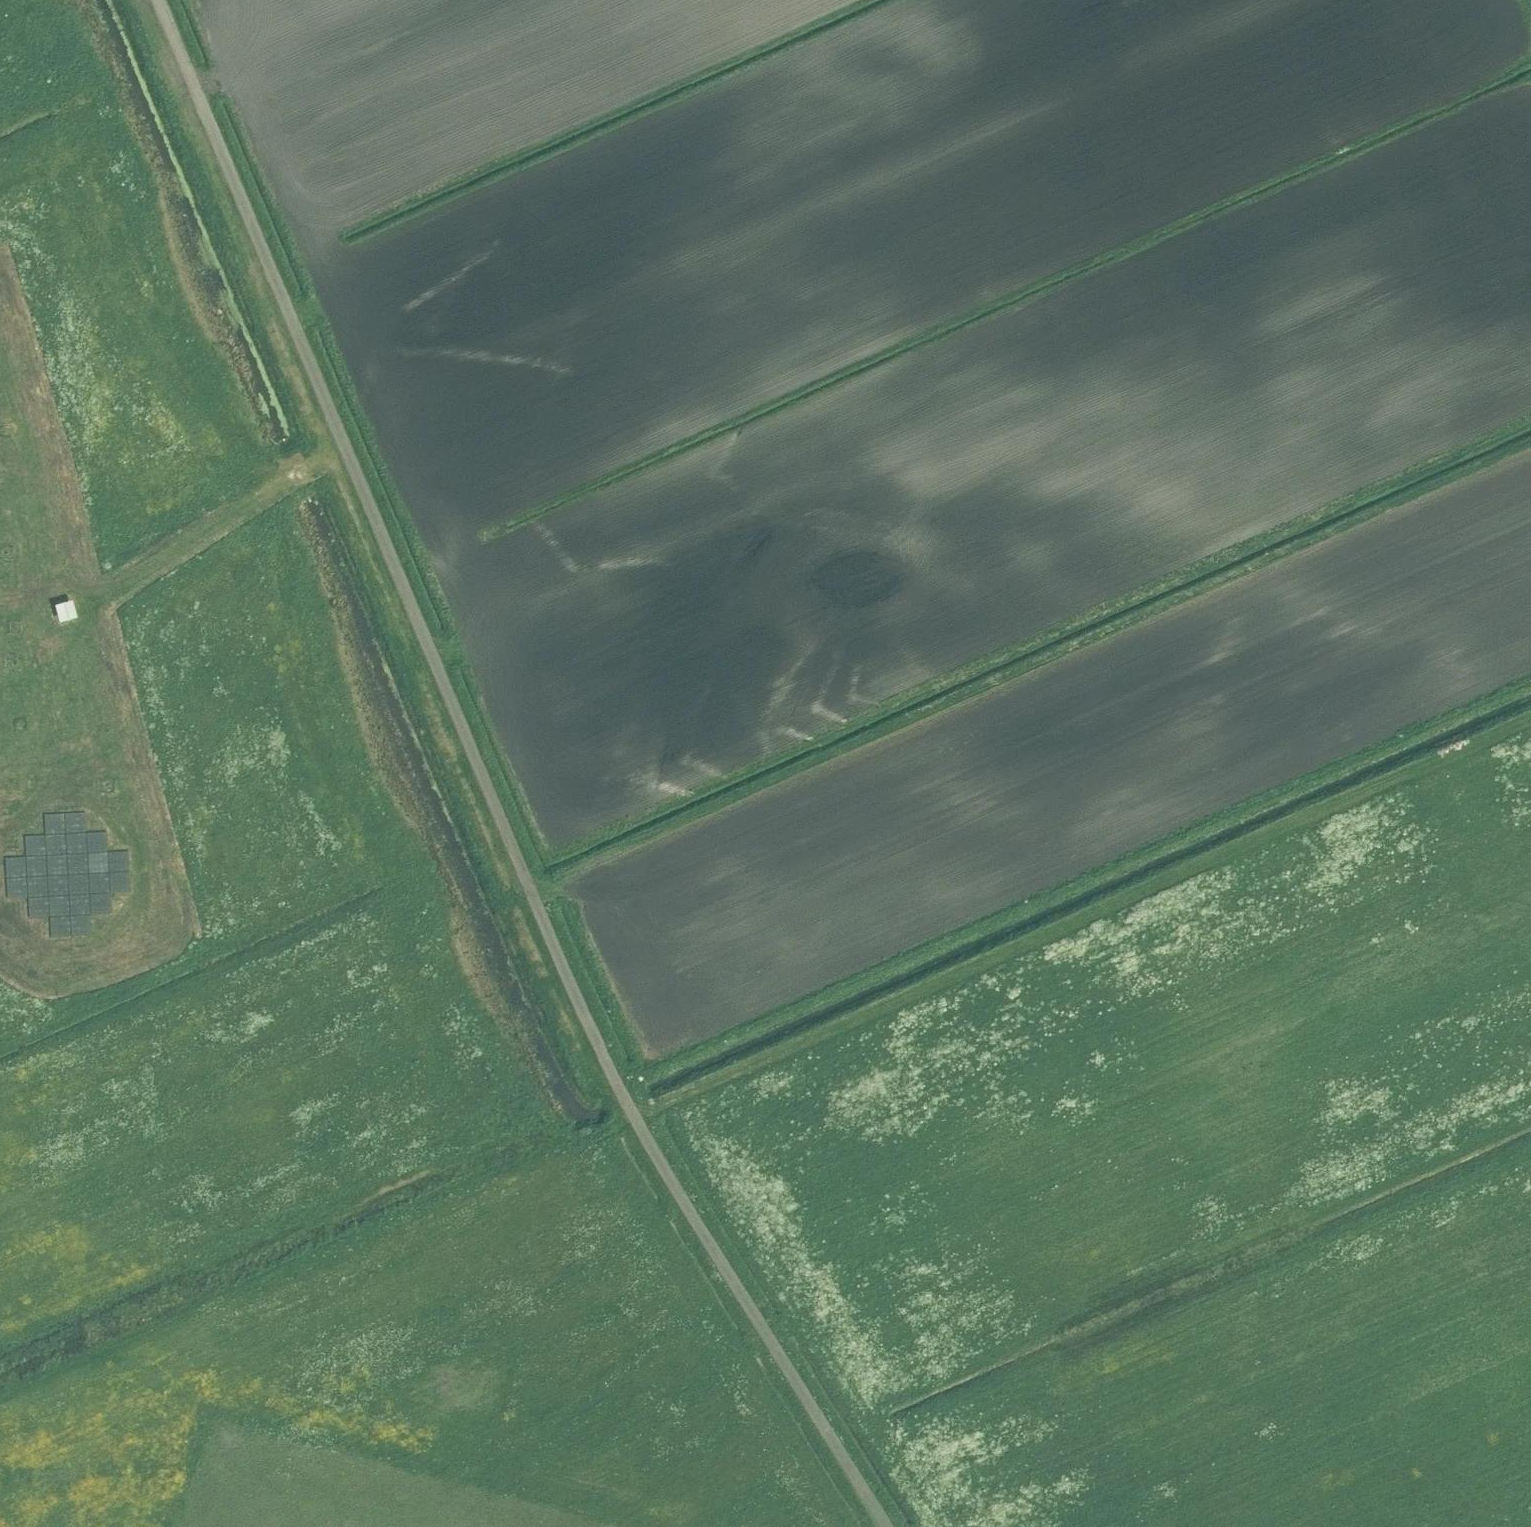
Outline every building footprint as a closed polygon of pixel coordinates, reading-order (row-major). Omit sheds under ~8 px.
[(73,598),(55,603),(60,620),(78,615),(73,598)] [(25,855),(4,856),(7,898),(27,896),(28,917),(49,916),(50,936),(91,934),(90,914),(111,912),(109,892),(130,891),(128,850),(107,851),(106,830),(85,831),(84,811),(43,813),(44,834),(24,835),(25,855)]
